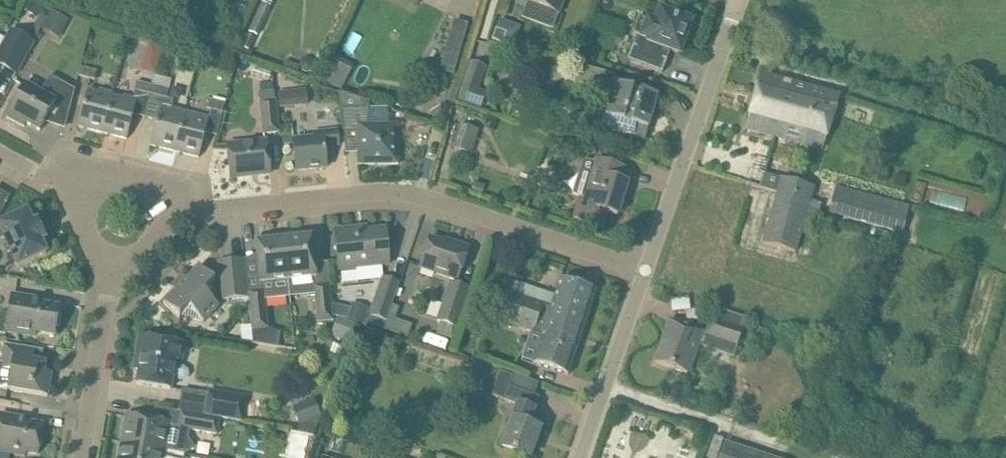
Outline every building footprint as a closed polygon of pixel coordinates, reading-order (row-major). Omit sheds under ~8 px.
[(528,2),(558,13),(563,0),(529,0),(528,2)] [(29,1),(24,9),(36,16),(41,8),(29,1)] [(255,38),(269,10),(260,6),(247,34),(255,38)] [(69,21),(51,11),(41,29),(59,39),(69,21)] [(681,50),(685,41),(686,36),(689,37),(693,27),(690,26),(691,22),(687,21),(688,18),(679,15),(678,17),(660,11),(655,23),(639,18),(633,34),(637,36),(628,60),(662,73),(671,51),(680,54),(681,50)] [(496,29),(492,39),(505,44),(508,34),(496,29)] [(11,31),(0,50),(0,77),(5,68),(16,75),(33,43),(11,31)] [(242,36),(236,48),(248,54),(254,42),(242,36)] [(449,97),(464,47),(439,39),(430,71),(416,67),(411,85),(449,97)] [(149,45),(145,57),(160,61),(163,48),(149,45)] [(354,66),(336,56),(323,80),(342,90),(354,66)] [(300,66),(301,71),(307,73),(312,71),(314,66),(312,60),(307,58),(302,60),(300,66)] [(561,63),(544,58),(539,73),(543,81),(565,70),(561,63)] [(486,67),(470,62),(457,101),(480,109),(486,93),(478,91),(486,67)] [(96,71),(81,67),(79,77),(94,80),(96,71)] [(618,77),(598,72),(587,68),(586,70),(579,67),(575,82),(602,89),(598,102),(608,105),(602,127),(645,139),(657,96),(616,85),(618,77)] [(840,95),(762,74),(746,129),(825,151),(840,95)] [(75,90),(50,76),(41,93),(24,84),(8,113),(9,114),(7,117),(24,127),(26,123),(31,126),(33,121),(43,126),(54,105),(69,113),(75,90)] [(137,82),(135,91),(151,96),(153,86),(137,82)] [(151,96),(149,103),(160,106),(155,126),(150,145),(175,152),(184,115),(185,112),(171,108),(173,100),(167,99),(169,90),(153,86),(151,96)] [(83,107),(78,127),(102,133),(112,96),(113,93),(99,90),(99,93),(88,90),(83,107)] [(279,132),(275,90),(259,92),(263,134),(279,132)] [(278,92),(280,107),(291,106),(289,91),(278,92)] [(369,103),(339,92),(341,108),(344,134),(358,134),(358,165),(398,165),(398,145),(398,132),(389,132),(389,125),(369,125),(369,108),(369,103)] [(399,95),(394,104),(403,108),(407,99),(399,95)] [(112,96),(102,133),(103,133),(127,139),(132,120),(137,99),(123,96),(122,99),(112,96)] [(209,100),(207,109),(223,113),(225,104),(209,100)] [(184,115),(175,152),(199,158),(204,138),(205,133),(209,118),(195,114),(194,117),(184,115)] [(479,130),(461,125),(454,149),(471,154),(479,130)] [(339,145),(337,130),(321,132),(322,138),(293,141),(296,171),(326,168),(324,147),(339,145)] [(270,174),(267,142),(227,146),(230,178),(270,174)] [(579,197),(573,219),(604,228),(608,213),(617,216),(624,195),(628,197),(632,184),(620,180),(623,168),(596,159),(585,198),(579,197)] [(814,187),(764,174),(760,188),(776,192),(762,243),(796,252),(814,187)] [(908,207),(835,185),(828,210),(901,231),(908,207)] [(937,208),(969,208),(969,190),(924,191),(924,198),(937,198),(937,208)] [(0,224),(0,229),(17,267),(28,262),(46,253),(41,242),(45,240),(37,221),(32,223),(27,212),(0,224)] [(357,229),(335,231),(337,251),(339,270),(341,269),(341,274),(342,283),(383,279),(382,265),(389,264),(387,250),(386,230),(357,233),(357,229)] [(290,296),(314,293),(314,286),(313,278),(316,278),(311,233),(283,236),(288,281),(290,296)] [(260,284),(288,281),(283,236),(255,239),(260,284)] [(454,247),(430,239),(420,267),(458,280),(469,248),(455,244),(454,247)] [(248,298),(244,260),(217,263),(219,282),(214,282),(199,267),(185,282),(187,285),(181,292),(178,288),(164,303),(178,317),(180,319),(182,317),(201,320),(203,322),(223,303),(223,301),(248,298)] [(399,284),(383,279),(370,316),(386,322),(392,305),(399,284)] [(546,325),(580,337),(596,291),(561,279),(555,299),(539,294),(536,302),(552,307),(546,325)] [(470,290),(450,283),(438,321),(441,322),(456,327),(457,328),(470,290)] [(332,321),(328,284),(314,286),(314,293),(317,323),(332,321)] [(268,329),(264,292),(248,294),(252,331),(268,329)] [(568,374),(580,337),(546,325),(552,307),(536,302),(512,294),(503,322),(543,335),(534,363),(549,368),(568,374)] [(12,296),(9,314),(1,313),(0,314),(0,335),(5,335),(6,331),(15,333),(35,336),(35,332),(54,335),(55,329),(60,327),(61,318),(58,314),(59,308),(33,304),(34,300),(12,296)] [(351,304),(347,319),(363,324),(367,315),(368,310),(351,304)] [(386,322),(383,330),(408,339),(412,325),(396,319),(399,308),(392,305),(386,322)] [(744,319),(719,309),(715,320),(710,318),(704,335),(736,347),(742,330),(741,329),(744,319)] [(367,315),(363,324),(383,331),(383,330),(386,322),(370,316),(367,315)] [(334,339),(348,344),(354,326),(340,321),(334,339)] [(441,322),(437,333),(453,338),(456,327),(441,322)] [(702,333),(670,322),(656,363),(687,374),(702,333)] [(378,332),(365,328),(360,345),(372,349),(378,332)] [(179,342),(140,336),(136,359),(141,360),(137,384),(157,387),(171,390),(179,342)] [(5,345),(2,364),(0,363),(0,388),(1,388),(6,386),(9,387),(8,390),(48,397),(52,373),(44,372),(46,364),(33,362),(35,350),(5,345)] [(474,361),(470,373),(482,377),(486,365),(474,361)] [(492,395),(503,399),(517,405),(502,448),(511,451),(529,457),(530,457),(540,430),(529,425),(539,397),(520,390),(510,386),(513,376),(500,372),(492,395)] [(246,398),(209,392),(205,415),(242,421),(246,398)] [(295,412),(299,424),(298,432),(314,435),(320,417),(316,405),(295,412)] [(219,419),(180,412),(178,428),(216,435),(219,419)] [(0,414),(0,415),(0,452),(12,454),(13,450),(38,455),(43,425),(18,421),(18,417),(0,414)] [(166,451),(185,454),(194,448),(188,438),(189,430),(178,428),(170,427),(170,423),(126,415),(121,443),(135,445),(157,449),(166,451)] [(166,451),(157,449),(135,445),(121,443),(118,457),(184,457),(184,454),(185,454),(166,451)] [(725,443),(720,457),(770,457),(725,443)]
